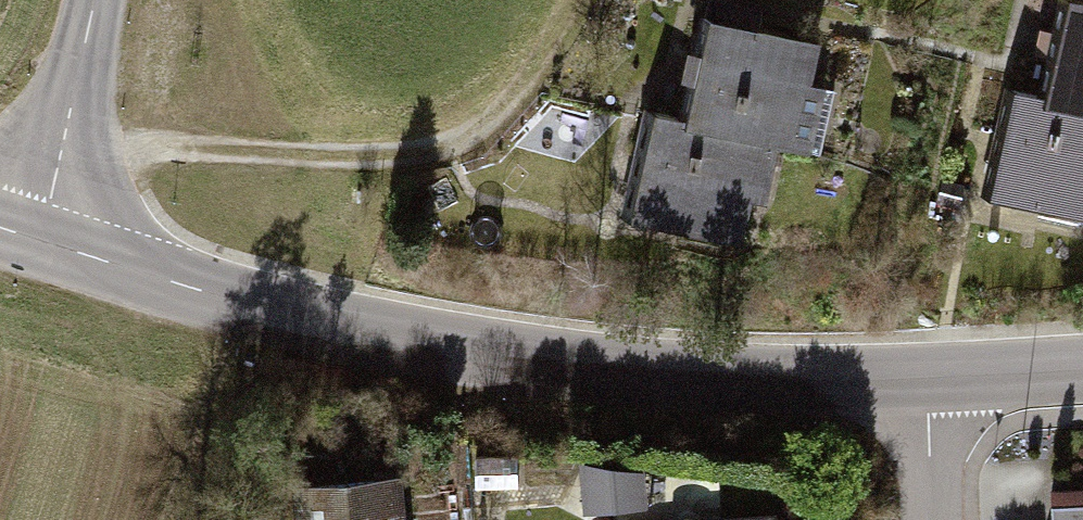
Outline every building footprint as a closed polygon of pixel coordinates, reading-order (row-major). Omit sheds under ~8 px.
[(1046,90),(1082,100),(1082,0),(1070,0),(1046,90)] [(716,17),(689,117),(788,144),(824,153),(840,92),(819,86),(830,47),(716,17)] [(1046,90),(1018,83),(992,184),(1082,208),(1082,100),(1046,90)] [(689,117),(659,110),(631,213),(748,245),(759,203),(771,207),(788,144),(689,117)] [(293,519),(410,519),(405,472),(290,482),(293,519)]
